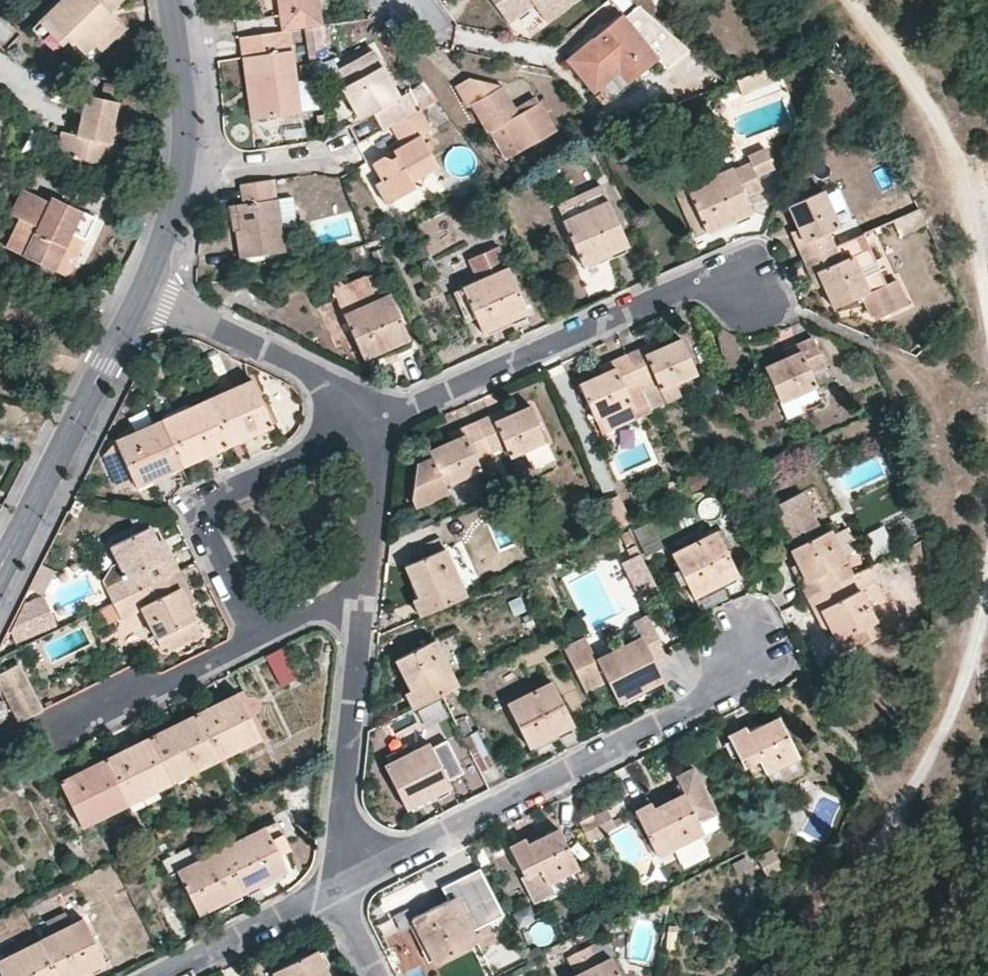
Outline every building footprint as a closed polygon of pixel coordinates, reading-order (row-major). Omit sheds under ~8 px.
[(40,21),(62,44),(68,38),(83,53),(97,40),(117,21),(109,12),(121,0),(61,0),(40,21)] [(282,29),(284,29),(311,26),(322,24),(318,0),(278,0),(282,29)] [(530,1),(545,18),(570,0),(491,0),(506,19),(530,1)] [(590,89),(615,68),(625,80),(656,55),(619,11),(564,57),(590,89)] [(40,21),(32,29),(49,47),(58,47),(62,44),(40,21)] [(97,40),(104,48),(124,27),(117,21),(97,40)] [(258,118),(300,112),(293,49),(286,50),(284,29),(282,29),(240,35),(242,55),(250,55),(258,118)] [(406,91),(401,94),(372,48),(340,68),(349,83),(354,90),(350,93),(364,116),(378,108),(387,125),(393,121),(416,107),(406,91)] [(250,55),(242,55),(251,118),(258,118),(250,55)] [(771,66),(745,76),(737,79),(742,92),(776,79),(771,66)] [(521,103),(512,107),(499,82),(465,74),(453,81),(465,104),(469,103),(484,131),(494,126),(509,155),(548,134),(533,106),(524,110),(521,103)] [(350,93),(354,90),(349,83),(345,85),(350,93)] [(57,153),(104,164),(114,120),(118,100),(87,94),(80,125),(79,132),(70,130),(63,129),(57,153)] [(521,103),(524,110),(533,106),(530,98),(521,103)] [(393,121),(405,143),(380,157),(388,173),(384,175),(379,179),(393,202),(419,186),(416,179),(439,164),(421,133),(431,127),(418,106),(416,107),(393,121)] [(104,164),(111,165),(117,141),(115,139),(120,121),(114,120),(104,164)] [(71,124),(70,130),(79,132),(80,125),(71,124)] [(774,170),(765,150),(748,158),(749,162),(711,179),(689,189),(708,232),(753,213),(747,198),(764,191),(757,178),(774,170)] [(380,157),(376,160),(384,175),(388,173),(380,157)] [(711,179),(706,167),(671,182),(682,207),(696,237),(708,232),(689,189),(711,179)] [(245,202),(240,203),(243,229),(238,229),(241,256),(288,249),(282,197),(275,197),(273,178),(243,182),(245,202)] [(603,186),(557,206),(583,264),(629,244),(603,186)] [(20,218),(6,246),(53,269),(72,232),(85,238),(95,217),(52,196),(49,201),(24,188),(11,213),(20,218)] [(824,191),(790,206),(806,243),(799,247),(806,260),(835,247),(829,233),(841,228),(824,191)] [(240,203),(234,203),(238,229),(243,229),(240,203)] [(852,257),(842,261),(835,247),(806,260),(812,274),(819,271),(836,307),(869,292),(862,277),(852,257)] [(509,270),(501,251),(471,265),(479,283),(463,289),(483,332),(528,312),(509,270)] [(336,289),(334,292),(364,359),(394,345),(410,339),(379,271),(352,283),(344,287),(342,284),(340,282),(337,282),(335,284),(335,286),(335,287),(336,289)] [(915,306),(902,277),(890,282),(886,284),(869,292),(863,295),(872,315),(886,321),(904,312),(915,306)] [(781,400),(796,394),(832,378),(813,338),(800,344),(802,351),(766,368),(781,400)] [(651,407),(681,394),(676,383),(697,372),(681,339),(660,348),(657,341),(628,355),(646,396),(651,407)] [(364,359),(370,370),(399,357),(394,345),(364,359)] [(614,361),(616,368),(581,383),(581,385),(596,418),(632,401),(646,396),(628,355),(614,361)] [(252,380),(207,400),(227,446),(273,426),(252,380)] [(796,394),(781,400),(789,418),(804,412),(796,394)] [(207,400),(161,420),(182,466),(227,446),(207,400)] [(596,418),(603,435),(625,424),(621,415),(635,409),(632,401),(596,418)] [(490,451),(504,445),(510,456),(546,440),(531,405),(495,421),(492,416),(477,423),(490,451)] [(859,412),(862,419),(875,414),(871,406),(859,412)] [(136,486),(182,466),(161,420),(116,440),(136,486)] [(465,428),(467,435),(418,457),(414,497),(418,507),(449,493),(445,485),(482,469),(478,457),(490,451),(477,423),(465,428)] [(116,440),(103,454),(117,485),(136,486),(116,440)] [(775,506),(796,547),(829,530),(836,526),(834,522),(820,529),(802,493),(775,506)] [(647,554),(665,546),(653,520),(635,528),(647,554)] [(886,524),(864,531),(872,557),(894,551),(886,524)] [(150,527),(111,546),(126,576),(105,586),(113,602),(178,570),(172,556),(166,558),(150,527)] [(809,598),(853,576),(829,530),(796,547),(792,550),(807,581),(801,583),(809,598)] [(738,575),(717,533),(673,554),(695,596),(738,575)] [(421,615),(466,595),(444,548),(405,566),(419,596),(414,599),(421,615)] [(640,597),(660,587),(642,550),(622,560),(640,597)] [(871,567),(853,576),(809,598),(816,612),(822,610),(838,641),(853,633),(860,647),(870,642),(882,636),(897,629),(899,627),(902,623),(903,618),(895,602),(892,602),(890,604),(883,591),(871,567)] [(107,624),(140,608),(159,648),(165,646),(168,652),(201,636),(194,620),(195,618),(180,587),(185,584),(178,570),(113,602),(99,608),(107,624)] [(27,636),(57,624),(44,594),(14,606),(27,636)] [(565,648),(586,691),(608,680),(619,701),(664,678),(642,636),(598,659),(586,638),(565,648)] [(434,639),(397,658),(411,689),(407,691),(414,707),(442,694),(458,686),(434,639)] [(267,653),(282,685),(299,677),(284,645),(267,653)] [(44,708),(20,661),(0,672),(0,679),(21,719),(44,708)] [(552,681),(509,704),(530,746),(574,724),(552,681)] [(238,692),(195,715),(217,759),(261,737),(238,692)] [(195,715),(150,737),(172,781),(217,759),(195,715)] [(730,736),(744,765),(759,758),(766,772),(780,765),(787,779),(805,769),(779,719),(748,733),(746,728),(730,736)] [(172,781),(150,737),(106,760),(127,804),(172,781)] [(451,785),(430,743),(386,766),(407,808),(451,785)] [(106,760),(60,782),(82,826),(127,804),(106,760)] [(651,803),(635,811),(657,855),(703,832),(699,822),(717,814),(695,769),(677,778),(685,794),(654,809),(651,803)] [(606,811),(595,816),(603,832),(614,826),(606,811)] [(595,816),(582,823),(591,839),(603,832),(595,816)] [(275,823),(267,826),(276,845),(284,840),(275,823)] [(276,845),(267,826),(222,849),(244,891),(288,870),(276,845)] [(510,846),(525,876),(539,869),(546,883),(579,867),(559,829),(529,844),(526,838),(510,846)] [(677,848),(685,867),(711,856),(702,837),(677,848)] [(178,871),(199,913),(244,891),(222,849),(178,871)] [(782,869),(771,849),(756,858),(767,878),(782,869)] [(546,883),(539,869),(525,876),(523,877),(536,902),(551,894),(546,883)] [(470,889),(456,896),(471,926),(486,919),(484,915),(470,889)] [(484,952),(471,926),(456,896),(414,918),(436,962),(461,950),(466,961),(484,952)] [(58,975),(72,975),(104,960),(98,946),(83,919),(40,940),(58,975)] [(40,940),(0,960),(0,970),(3,975),(58,975),(40,940)] [(316,950),(274,972),(276,975),(329,975),(316,950)] [(611,958),(575,975),(621,975),(611,958)]
